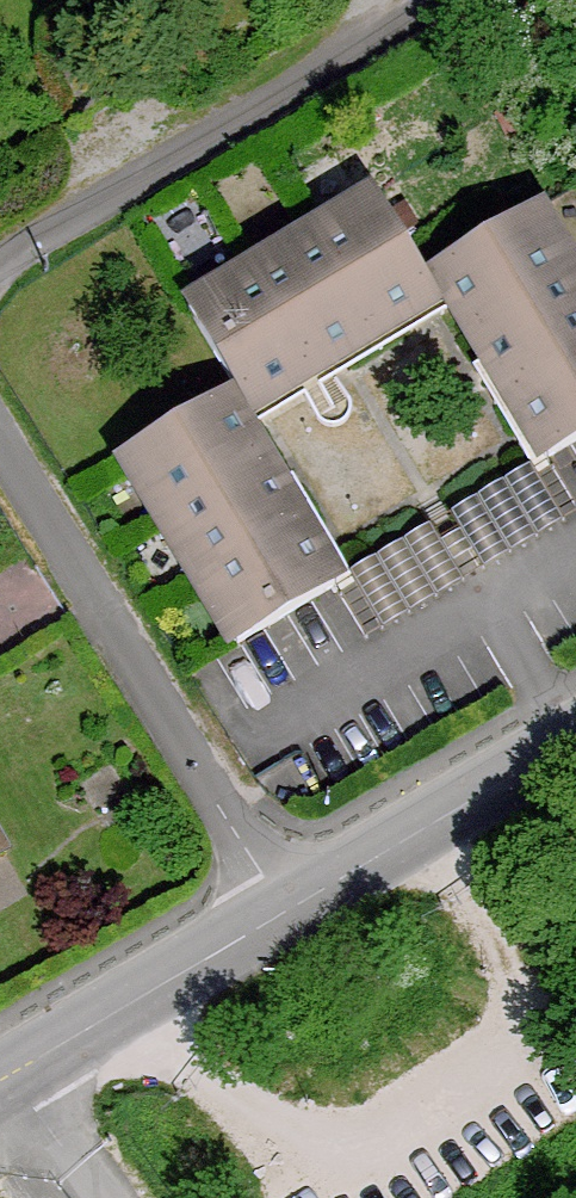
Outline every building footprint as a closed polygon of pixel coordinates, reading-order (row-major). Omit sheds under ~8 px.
[(199,311),(255,412),(444,302),(388,205),(199,311)] [(456,297),(464,312),(496,366),(539,441),(551,463),(575,449),(575,275),(544,220),(445,277),(456,297)] [(246,417),(254,432),(317,394),(345,379),(464,312),(456,297),(444,302),(255,412),(246,417)] [(539,441),(496,366),(482,375),(523,450),(539,441)] [(358,402),(345,379),(317,394),(328,417),(336,424),(346,424),(355,420),(359,416),(359,410),(358,402)] [(340,585),(327,560),(285,485),(254,432),(246,417),(236,400),(134,455),(237,640),(242,643),(340,585)] [(536,471),(457,515),(489,574),(569,527),(536,471)] [(285,485),(327,560),(345,550),(302,476),(285,485)] [(438,528),(356,574),(387,630),(469,584),(438,528)] [(29,602),(13,612),(23,632),(41,622),(29,602)]
